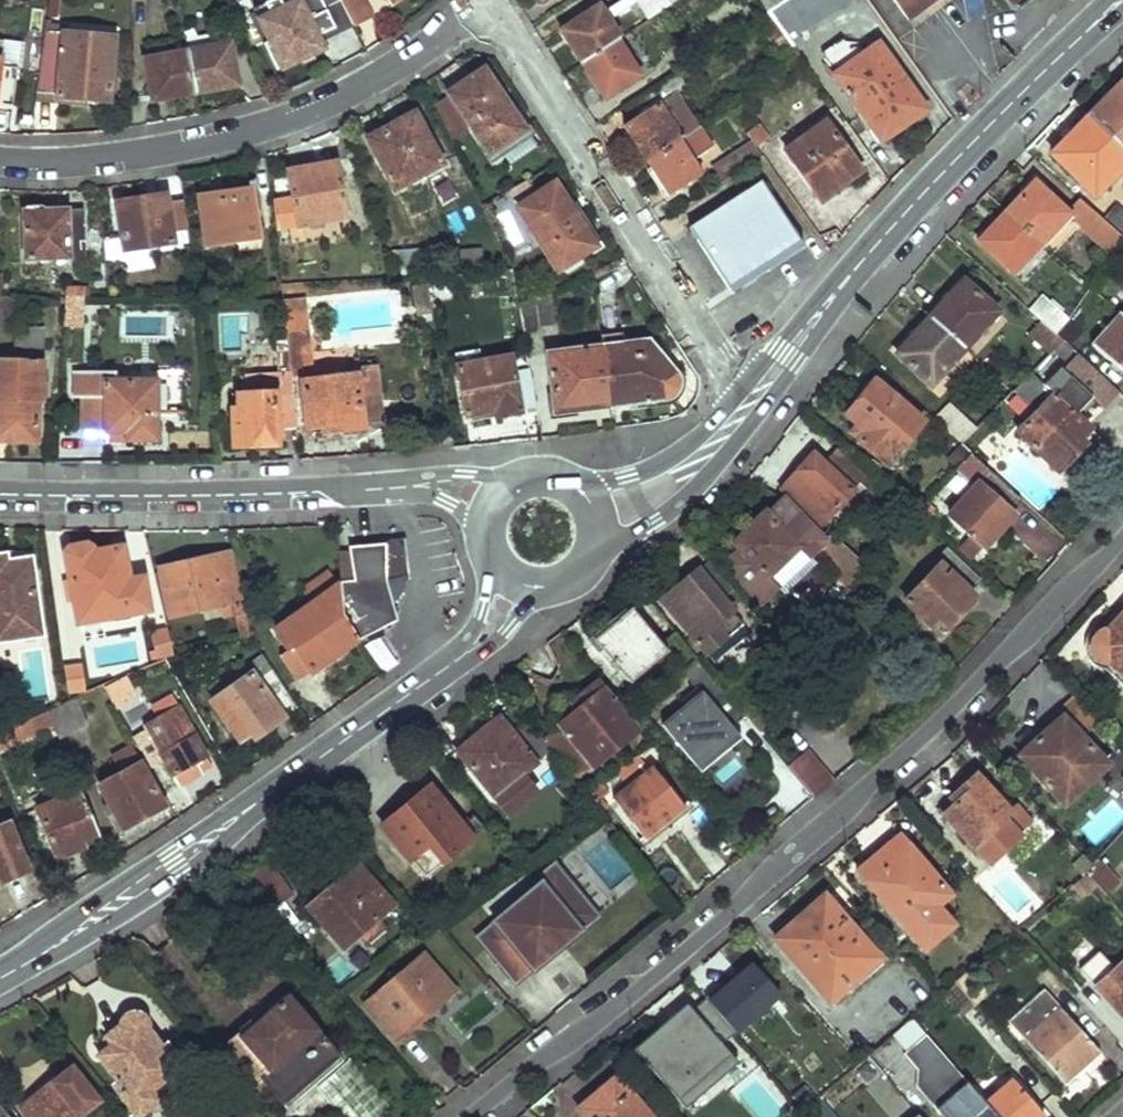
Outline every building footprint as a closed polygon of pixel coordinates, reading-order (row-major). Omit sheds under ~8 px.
[(5,11),(24,5),(18,0),(0,0),(0,6),(5,11)] [(270,44),(291,32),(307,58),(322,50),(316,37),(334,26),(320,0),(295,0),(296,1),(259,21),(270,44)] [(768,11),(786,0),(760,0),(768,11)] [(792,45),(806,35),(803,29),(845,0),(786,0),(768,11),(792,45)] [(905,18),(930,0),(892,0),(905,18)] [(343,10),(355,34),(370,24),(355,3),(343,10)] [(559,28),(582,64),(615,42),(619,40),(596,4),(559,28)] [(117,39),(64,34),(45,32),(41,66),(40,69),(37,96),(58,98),(110,102),(117,39)] [(270,44),(284,70),(307,58),(291,32),(270,44)] [(189,55),(230,49),(228,35),(186,41),(189,55)] [(831,76),(880,143),(926,111),(877,42),(856,58),(842,40),(822,55),(834,73),(831,76)] [(582,64),(604,98),(637,76),(615,42),(582,64)] [(189,55),(196,94),(237,87),(230,49),(189,55)] [(163,86),(167,99),(196,94),(189,55),(146,62),(150,88),(163,86)] [(16,110),(19,74),(0,71),(0,110),(16,110)] [(447,96),(490,160),(528,132),(485,71),(447,96)] [(624,130),(646,164),(699,129),(683,107),(667,117),(660,106),(687,88),(677,71),(623,107),(633,123),(624,130)] [(1101,95),(1085,112),(1122,147),(1122,79),(1104,98),(1101,95)] [(150,88),(153,102),(167,99),(163,86),(150,88)] [(1095,193),(1122,165),(1122,147),(1085,112),(1070,127),(1073,130),(1051,152),(1095,193)] [(366,143),(394,192),(440,166),(411,116),(366,143)] [(789,152),(823,200),(862,173),(829,123),(789,152)] [(754,143),(758,149),(773,138),(763,126),(749,136),(754,143)] [(646,164),(669,198),(703,177),(692,159),(711,145),(700,128),(699,129),(646,164)] [(717,169),(727,182),(764,157),(758,149),(754,143),(717,169)] [(286,176),(298,229),(346,220),(335,166),(286,176)] [(1069,211),(1037,179),(1007,209),(1042,241),(1069,211)] [(520,211),(560,273),(596,248),(556,186),(520,211)] [(690,233),(731,295),(801,247),(760,186),(690,233)] [(199,198),(204,248),(258,242),(251,191),(199,198)] [(118,205),(124,251),(174,246),(165,198),(118,205)] [(981,236),(1015,269),(1042,241),(1007,209),(981,236)] [(24,214),(26,259),(66,259),(70,264),(81,263),(78,212),(43,213),(42,211),(26,212),(26,214),(24,214)] [(1122,243),(1122,237),(1097,215),(1085,230),(1113,257),(1122,243)] [(997,308),(962,278),(929,316),(963,347),(997,308)] [(1039,320),(1056,336),(1068,320),(1039,294),(1028,310),(1039,320)] [(519,312),(524,336),(542,334),(542,329),(555,328),(552,296),(519,312)] [(17,334),(17,348),(48,350),(49,330),(19,326),(20,299),(0,298),(0,332),(17,334)] [(1122,371),(1122,314),(1120,312),(1093,342),(1122,371)] [(895,354),(930,384),(963,347),(929,316),(895,354)] [(1056,336),(1039,320),(1027,332),(1049,354),(1062,341),(1056,336)] [(302,374),(298,335),(287,336),(288,344),(291,375),(302,374)] [(600,348),(609,407),(660,400),(667,400),(673,398),(677,396),(679,393),(681,389),(681,384),(681,380),(678,373),(675,370),(649,343),(624,344),(623,335),(599,338),(600,348)] [(291,375),(288,344),(273,346),(275,367),(240,371),(243,392),(238,393),(239,406),(233,406),(234,410),(238,443),(285,438),(284,429),(297,427),(292,386),(291,375)] [(548,356),(555,413),(609,407),(600,348),(548,356)] [(458,365),(468,415),(496,411),(498,418),(522,414),(510,356),(458,365)] [(9,439),(39,440),(40,402),(46,401),(48,361),(0,358),(0,421),(11,422),(9,439)] [(1085,391),(1060,368),(1043,386),(1052,394),(1017,433),(1057,471),(1093,432),(1068,409),(1085,391)] [(82,407),(82,429),(127,429),(126,438),(156,438),(155,381),(107,381),(106,372),(76,372),(76,406),(82,407)] [(304,381),(310,433),(338,431),(341,434),(362,432),(364,425),(359,376),(304,381)] [(922,417),(874,379),(847,413),(858,421),(851,430),(888,460),(922,417)] [(933,418),(961,443),(976,428),(948,401),(933,418)] [(9,439),(11,422),(0,421),(0,439),(9,439)] [(965,453),(959,445),(946,460),(952,467),(965,453)] [(836,450),(823,463),(851,491),(863,478),(836,450)] [(1010,509),(1020,497),(971,452),(961,463),(965,467),(947,487),(962,501),(949,514),(970,533),(985,546),(1016,513),(1010,509)] [(851,491),(823,463),(814,454),(800,469),(805,474),(788,493),(819,522),(851,491)] [(805,474),(800,469),(782,486),(788,493),(805,474)] [(818,547),(816,545),(823,539),(782,498),(774,505),(733,543),(740,552),(729,564),(767,601),(779,588),(784,594),(814,563),(808,558),(818,547)] [(935,508),(928,502),(920,510),(928,517),(935,508)] [(985,546),(970,533),(959,546),(974,559),(985,546)] [(814,553),(839,580),(857,564),(832,537),(814,553)] [(340,584),(341,609),(359,638),(373,629),(379,630),(383,629),(388,627),(391,624),(393,620),(394,616),(394,611),(392,607),(389,603),(384,601),(383,585),(406,584),(404,544),(381,545),(382,553),(339,555),(340,584)] [(981,578),(946,545),(933,561),(938,566),(904,601),(941,636),(964,611),(957,604),(968,592),(975,599),(989,585),(981,578)] [(67,557),(81,622),(150,608),(144,579),(131,580),(123,551),(115,553),(96,556),(93,550),(90,548),(87,547),(73,549),(68,551),(67,552),(67,554),(67,557)] [(45,627),(37,571),(11,572),(9,557),(0,557),(0,632),(45,627)] [(238,599),(230,558),(164,571),(174,612),(224,602),(227,613),(233,612),(238,636),(247,634),(241,598),(238,599)] [(876,568),(870,564),(854,580),(860,586),(876,568)] [(730,609),(721,599),(733,589),(714,567),(702,577),(698,571),(680,587),(684,590),(667,605),(706,654),(726,637),(714,624),(730,609)] [(276,637),(285,651),(341,609),(340,584),(273,631),(276,637)] [(680,587),(662,600),(667,605),(684,590),(680,587)] [(964,611),(975,599),(968,592),(957,604),(964,611)] [(628,683),(667,650),(684,670),(696,660),(674,635),(662,645),(631,605),(611,622),(616,628),(597,643),(628,683)] [(280,656),(296,680),(359,638),(341,609),(285,651),(280,656)] [(1092,662),(1109,660),(1122,672),(1122,614),(1101,637),(1090,637),(1088,639),(1086,641),(1084,645),(1083,648),(1084,652),(1085,655),(1087,658),(1089,661),(1092,662)] [(616,628),(611,622),(592,637),(597,643),(616,628)] [(154,633),(158,657),(175,654),(169,629),(154,633)] [(211,701),(238,740),(249,732),(254,738),(296,709),(261,655),(246,667),(250,673),(211,701)] [(736,730),(732,725),(744,717),(723,692),(696,660),(684,670),(701,690),(662,722),(695,764),(736,730)] [(68,669),(73,701),(78,699),(90,694),(84,667),(68,669)] [(104,691),(118,716),(131,707),(129,701),(135,696),(126,679),(104,691)] [(596,682),(550,718),(589,765),(634,729),(596,682)] [(58,727),(62,738),(87,727),(78,699),(73,701),(52,710),(58,727)] [(141,726),(179,786),(200,772),(196,763),(206,757),(174,706),(141,726)] [(58,727),(52,710),(0,733),(0,751),(58,727)] [(1020,756),(1062,718),(1056,711),(1014,748),(1020,756)] [(497,715),(456,749),(493,797),(523,772),(548,753),(526,724),(514,734),(497,715)] [(589,765),(550,718),(536,730),(575,778),(589,765)] [(1062,718),(1020,756),(1063,805),(1105,766),(1062,718)] [(97,788),(122,831),(161,806),(136,764),(143,759),(135,744),(123,752),(131,767),(97,788)] [(682,806),(652,766),(611,796),(640,836),(682,806)] [(523,772),(493,797),(508,815),(538,791),(523,772)] [(975,772),(936,806),(970,844),(972,843),(989,862),(1020,835),(1017,832),(1029,821),(1014,803),(1008,808),(975,772)] [(422,875),(468,836),(458,824),(430,791),(385,829),(422,875)] [(604,808),(591,791),(585,795),(598,811),(599,812),(604,808)] [(37,811),(56,861),(101,844),(82,793),(37,811)] [(585,799),(577,805),(586,816),(594,811),(585,799)] [(458,824),(468,836),(478,828),(469,816),(458,824)] [(24,869),(11,829),(0,832),(0,877),(24,869)] [(867,879),(907,842),(896,829),(855,866),(867,879)] [(907,842),(867,879),(908,928),(951,892),(907,842)] [(1087,871),(1090,868),(1081,858),(1072,864),(1081,876),(1087,871)] [(1099,860),(1087,871),(1097,882),(1106,891),(1118,880),(1099,860)] [(596,916),(553,865),(519,893),(531,908),(516,920),(508,910),(493,923),(494,924),(478,939),(515,983),(531,969),(532,970),(548,957),(544,953),(559,941),(562,945),(596,916)] [(277,867),(245,880),(259,913),(292,900),(277,867)] [(323,891),(308,903),(345,943),(358,932),(366,941),(385,924),(377,914),(392,902),(370,877),(365,881),(353,867),(340,877),(323,891)] [(315,882),(323,891),(340,877),(333,869),(315,882)] [(1097,882),(1087,871),(1081,876),(1074,882),(1085,894),(1097,882)] [(774,935),(828,997),(879,955),(824,892),(774,935)] [(1081,965),(1122,1011),(1122,958),(1116,965),(1101,948),(1081,965)] [(377,990),(364,1003),(396,1039),(404,1031),(409,1013),(421,1015),(425,999),(441,1001),(452,991),(421,954),(408,966),(406,976),(393,973),(387,991),(377,990)] [(705,995),(706,996),(735,1031),(780,994),(754,962),(723,987),(720,983),(705,995)] [(976,1001),(957,979),(942,992),(960,1015),(976,1001)] [(1046,987),(1039,993),(1011,1017),(1067,1082),(1103,1051),(1062,1005),(1046,987)] [(735,1031),(706,996),(657,1036),(653,1031),(635,1045),(683,1102),(735,1059),(721,1043),(735,1031)] [(255,1084),(260,1080),(281,1105),(336,1059),(286,1000),(259,1023),(253,1017),(220,1046),(255,1084)] [(133,1011),(111,1025),(111,1026),(118,1035),(94,1051),(114,1078),(108,1083),(132,1115),(184,1077),(176,1068),(181,1065),(164,1041),(158,1045),(133,1011)] [(940,1116),(995,1116),(983,1103),(926,1037),(904,1055),(918,1071),(915,1088),(940,1116)] [(20,1106),(28,1116),(74,1116),(95,1101),(70,1068),(44,1088),(51,1099),(40,1107),(33,1096),(20,1106)] [(619,1070),(574,1108),(582,1116),(658,1116),(619,1070)] [(914,1111),(878,1072),(863,1086),(891,1116),(908,1116),(914,1111)] [(1011,1080),(983,1103),(995,1116),(1043,1116),(1011,1080)] [(44,1088),(33,1096),(40,1107),(51,1099),(44,1088)]
